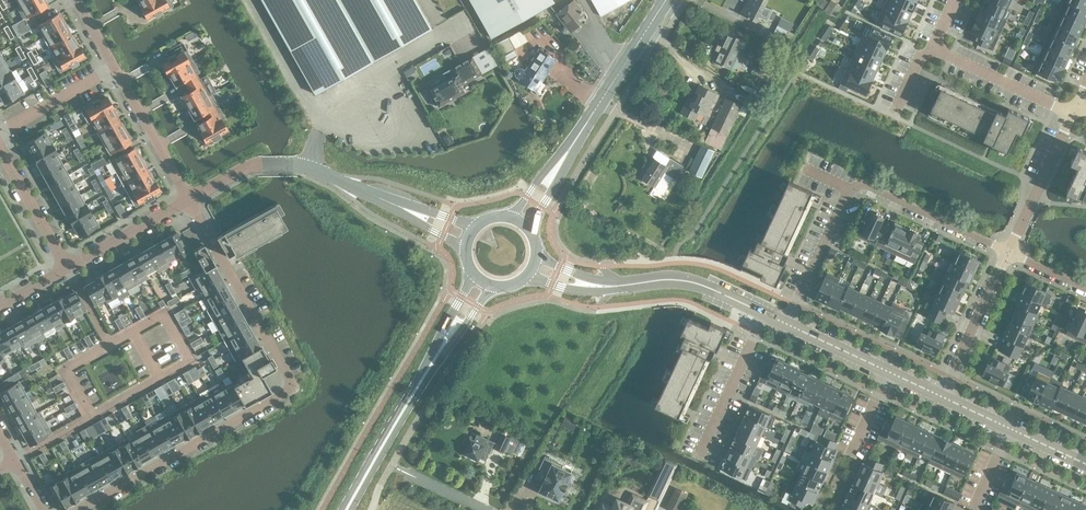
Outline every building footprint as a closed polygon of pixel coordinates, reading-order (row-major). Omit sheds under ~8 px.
[(45,0),(31,0),(20,6),(26,17),(47,6),(44,2),(46,1),(45,0)] [(146,19),(154,15),(155,16),(162,13),(160,11),(172,5),(169,0),(138,0),(141,6),(140,7),(146,19)] [(316,95),(433,29),(417,0),(263,0),(316,95)] [(492,38),(555,2),(554,0),(471,0),(492,38)] [(570,30),(578,23),(575,19),(583,12),(574,0),(562,9),(559,4),(553,9),(570,30)] [(601,16),(630,0),(592,0),(601,16)] [(766,0),(749,0),(742,13),(755,20),(757,16),(765,21),(767,17),(771,9),(763,5),(766,0)] [(837,15),(842,5),(834,0),(831,0),(826,9),(837,15)] [(916,0),(892,0),(891,2),(911,11),(916,0)] [(1006,7),(990,0),(985,0),(981,9),(1006,20),(1001,18),(1006,7)] [(1085,19),(1085,11),(1063,0),(1062,0),(1064,1),(1059,11),(1084,23),(1085,19)] [(1085,11),(1085,0),(1063,0),(1085,11)] [(907,21),(911,11),(891,2),(886,12),(907,22),(907,21)] [(1006,20),(981,9),(977,19),(1001,31),(1006,20)] [(1078,35),(1084,23),(1059,11),(1054,23),(1078,35)] [(901,35),(907,22),(886,12),(880,25),(901,35)] [(37,25),(44,36),(66,24),(61,16),(60,17),(58,13),(37,25)] [(781,18),(771,37),(786,45),(794,34),(790,31),(793,24),(781,18)] [(27,24),(24,19),(11,25),(14,31),(27,24)] [(992,49),(1001,31),(977,19),(971,31),(977,34),(974,41),(992,49)] [(1073,45),(1078,35),(1054,23),(1049,34),(1073,45)] [(29,30),(30,30),(27,24),(14,31),(18,37),(29,30)] [(44,36),(50,47),(70,36),(69,32),(70,31),(66,24),(44,36)] [(872,26),(866,39),(886,48),(892,36),(872,26)] [(522,29),(496,43),(503,55),(528,41),(522,29)] [(714,60),(731,68),(744,41),(728,33),(714,60)] [(1068,57),(1073,45),(1049,34),(1043,46),(1068,57)] [(52,59),(53,60),(78,45),(74,38),(72,39),(70,36),(50,47),(56,57),(52,59)] [(886,49),(886,48),(866,39),(861,50),(881,59),(886,49)] [(161,64),(166,73),(191,59),(182,42),(168,50),(171,55),(167,57),(168,59),(161,64)] [(1009,44),(1007,53),(1014,56),(1017,47),(1009,44)] [(78,45),(53,60),(59,71),(70,65),(71,67),(85,59),(78,45)] [(1063,68),(1068,57),(1043,46),(1038,56),(1063,68)] [(535,89),(554,60),(555,59),(540,49),(526,71),(522,69),(519,69),(517,69),(516,71),(516,74),(517,76),(521,79),(520,79),(535,89)] [(506,62),(517,56),(513,50),(503,56),(506,62)] [(881,59),(861,50),(856,60),(876,70),(881,59)] [(989,55),(985,63),(997,69),(1001,61),(989,55)] [(461,63),(460,63),(461,64),(465,71),(456,76),(456,75),(455,76),(456,76),(431,90),(431,91),(435,97),(431,99),(435,106),(439,104),(439,105),(440,106),(440,105),(464,92),(465,92),(465,91),(462,85),(482,74),(483,74),(482,73),(473,57),(473,56),(472,57),(461,63)] [(1057,80),(1063,68),(1038,56),(1032,69),(1038,71),(1037,73),(1044,76),(1045,74),(1057,80)] [(1002,62),(1009,65),(1011,60),(1004,57),(1002,62)] [(175,86),(181,82),(184,81),(187,86),(202,78),(202,77),(198,79),(195,74),(199,72),(191,59),(166,73),(171,83),(173,82),(175,86)] [(871,80),(876,70),(856,60),(851,71),(871,81),(872,80),(871,80)] [(1014,61),(1012,67),(1019,70),(1022,65),(1014,61)] [(4,62),(0,64),(0,78),(11,72),(10,71),(9,72),(4,62)] [(755,65),(749,77),(755,80),(761,68),(755,65)] [(45,70),(39,74),(46,86),(52,83),(45,70)] [(865,94),(871,81),(851,71),(845,84),(851,87),(850,89),(858,93),(859,91),(865,94)] [(11,72),(0,78),(0,91),(17,82),(11,72)] [(190,91),(181,96),(183,100),(181,101),(186,108),(211,94),(202,78),(187,86),(190,91)] [(4,103),(23,93),(17,82),(0,91),(0,96),(4,103)] [(997,110),(942,85),(930,110),(964,126),(984,136),(983,139),(992,143),(991,144),(1007,152),(1017,132),(1022,134),(1029,118),(1008,108),(1005,114),(997,110)] [(706,115),(716,93),(702,86),(695,101),(688,98),(681,112),(695,119),(698,111),(706,115)] [(211,94),(186,108),(190,116),(191,115),(194,119),(203,114),(205,119),(220,110),(211,94)] [(81,111),(88,122),(113,108),(107,97),(99,101),(98,99),(92,103),(93,104),(81,111)] [(741,105),(725,98),(713,124),(712,127),(727,135),(741,105)] [(92,121),(97,131),(118,120),(116,116),(117,115),(113,108),(88,122),(88,123),(92,121)] [(220,110),(205,119),(196,124),(200,130),(199,131),(205,143),(213,138),(214,140),(220,137),(219,135),(227,130),(221,120),(225,118),(220,110)] [(72,131),(77,128),(69,114),(70,114),(69,113),(63,116),(63,117),(64,117),(72,131)] [(97,131),(104,142),(125,130),(121,122),(120,123),(118,120),(97,131)] [(130,137),(125,130),(104,142),(110,153),(130,142),(128,138),(130,137)] [(32,153),(31,154),(51,143),(45,132),(26,143),(32,153)] [(80,133),(74,136),(78,142),(82,140),(84,139),(80,133)] [(449,133),(442,136),(447,146),(454,143),(449,133)] [(51,143),(31,154),(37,165),(57,153),(51,143)] [(1084,150),(1077,147),(1070,163),(1077,167),(1066,192),(1068,193),(1082,199),(1083,197),(1085,198),(1085,151),(1084,150)] [(110,161),(116,172),(141,158),(137,151),(136,151),(134,148),(110,161)] [(690,171),(701,177),(711,157),(699,151),(690,171)] [(57,153),(37,165),(43,175),(62,164),(56,155),(57,154),(57,153)] [(91,167),(93,170),(105,164),(106,163),(102,157),(101,158),(102,158),(90,164),(91,167)] [(648,182),(655,186),(664,192),(673,177),(675,179),(683,166),(670,158),(666,165),(653,157),(640,176),(642,178),(642,180),(646,182),(648,182)] [(116,172),(122,183),(146,170),(144,167),(146,166),(141,158),(116,172)] [(62,164),(43,175),(49,185),(67,175),(62,164)] [(122,183),(129,194),(154,180),(150,172),(148,173),(146,170),(122,183)] [(67,175),(49,185),(55,195),(73,185),(67,175)] [(154,180),(129,194),(135,206),(146,199),(147,201),(154,198),(152,196),(160,191),(154,180)] [(816,193),(812,192),(788,181),(784,190),(777,206),(772,217),(768,226),(761,241),(758,239),(754,248),(750,247),(745,256),(743,262),(742,263),(763,272),(760,277),(776,285),(786,263),(784,262),(788,253),(813,199),(818,201),(821,196),(816,193)] [(73,185),(55,195),(60,206),(79,195),(73,185)] [(79,195),(60,206),(66,216),(86,205),(86,204),(85,205),(79,195)] [(120,203),(114,206),(120,218),(121,219),(127,215),(127,214),(126,214),(120,203)] [(86,205),(66,216),(72,226),(92,215),(86,205)] [(235,257),(241,253),(241,254),(255,246),(254,246),(266,239),(267,240),(280,232),(279,232),(286,228),(275,208),(231,233),(225,236),(222,233),(215,237),(227,257),(232,253),(235,257)] [(877,245),(886,226),(880,224),(883,217),(882,217),(883,215),(877,212),(876,214),(870,211),(869,214),(868,214),(869,214),(868,216),(867,216),(867,217),(863,225),(860,224),(858,230),(860,231),(879,240),(877,245)] [(92,215),(72,226),(72,227),(73,226),(79,236),(98,226),(92,215)] [(896,253),(907,229),(899,225),(899,224),(899,225),(897,224),(897,223),(896,223),(896,224),(895,223),(892,229),(886,226),(877,245),(896,253)] [(909,230),(907,229),(896,253),(915,262),(923,244),(917,241),(918,238),(919,236),(919,235),(920,234),(917,233),(918,231),(910,228),(909,230)] [(177,232),(166,238),(177,258),(188,252),(177,232)] [(939,241),(942,235),(936,232),(933,238),(939,241)] [(166,238),(155,244),(168,266),(166,262),(176,257),(176,258),(177,258),(166,238)] [(155,244),(145,250),(158,272),(168,266),(155,244)] [(207,252),(203,244),(196,248),(192,250),(203,270),(214,264),(211,258),(212,257),(209,251),(207,252)] [(836,250),(831,247),(828,253),(834,256),(836,250)] [(651,254),(640,248),(637,253),(640,255),(643,257),(645,257),(649,259),(651,255),(651,254)] [(954,249),(949,260),(974,272),(979,261),(954,249)] [(145,250),(135,256),(147,278),(148,278),(146,274),(155,269),(157,272),(158,272),(145,250)] [(135,256),(125,262),(137,284),(147,278),(135,256)] [(971,278),(974,272),(949,260),(949,261),(954,263),(949,272),(948,271),(947,272),(969,282),(970,281),(971,278),(971,279),(971,278)] [(137,284),(125,262),(114,267),(127,289),(137,284)] [(219,275),(217,272),(213,265),(214,264),(203,270),(189,278),(195,289),(219,275)] [(114,267),(104,273),(117,296),(118,296),(115,292),(124,286),(126,290),(127,289),(114,267)] [(969,282),(947,272),(943,270),(938,280),(963,291),(967,282),(969,282)] [(117,296),(104,273),(94,279),(107,302),(117,296)] [(827,304),(839,279),(827,273),(822,283),(815,280),(808,295),(823,302),(824,302),(826,303),(827,304)] [(224,285),(219,275),(195,289),(198,287),(204,297),(224,285)] [(106,302),(107,302),(94,279),(93,279),(94,280),(84,286),(94,305),(104,299),(106,302)] [(838,309),(848,287),(847,288),(837,284),(839,279),(827,304),(834,307),(836,308),(837,308),(838,309)] [(958,301),(963,291),(938,280),(933,290),(958,301)] [(1026,282),(1020,294),(1045,305),(1050,294),(1026,282)] [(230,296),(228,292),(224,285),(204,297),(209,307),(206,309),(230,296)] [(850,312),(859,292),(848,287),(838,309),(839,307),(840,307),(840,308),(842,309),(843,309),(850,312)] [(953,313),(958,301),(933,290),(925,307),(944,316),(947,310),(953,313)] [(74,316),(85,310),(74,291),(64,297),(63,296),(74,316)] [(860,317),(870,297),(859,292),(850,312),(851,312),(851,313),(853,314),(854,314),(860,317)] [(1068,301),(1071,296),(1065,293),(1063,299),(1068,301)] [(1045,305),(1020,294),(1017,300),(1016,302),(1016,303),(1016,304),(1037,314),(1038,314),(1036,313),(1040,303),(1045,306),(1045,305)] [(74,316),(63,296),(53,302),(65,324),(66,324),(64,322),(74,316)] [(236,306),(230,296),(206,309),(212,319),(236,306)] [(871,322),(880,302),(870,297),(860,317),(861,317),(861,318),(862,318),(864,319),(871,322)] [(53,302),(42,308),(55,330),(65,324),(53,302)] [(881,329),(892,304),(891,307),(880,302),(871,322),(875,324),(874,324),(875,324),(881,327),(880,328),(881,329)] [(905,310),(892,304),(881,329),(882,329),(882,330),(882,329),(884,330),(884,331),(885,331),(900,337),(906,323),(900,320),(905,310)] [(1037,314),(1016,304),(1015,304),(1017,305),(1015,311),(1014,310),(1014,311),(1013,313),(1013,315),(1033,324),(1037,314)] [(242,316),(240,313),(236,306),(212,319),(218,330),(242,316)] [(941,323),(944,316),(925,307),(930,310),(927,316),(941,323)] [(42,308),(32,314),(45,336),(55,330),(42,308)] [(1085,342),(1085,310),(1084,312),(1078,309),(1077,311),(1077,312),(1076,314),(1072,323),(1069,321),(1066,327),(1069,329),(1067,334),(1085,342)] [(45,336),(32,314),(22,320),(34,342),(45,336)] [(1033,324),(1013,315),(1010,321),(1009,321),(1010,321),(1009,323),(1008,323),(1008,324),(1008,325),(1028,334),(1033,324)] [(248,327),(242,316),(218,330),(224,340),(248,327)] [(708,327),(688,317),(681,334),(685,335),(680,344),(683,346),(660,396),(659,396),(655,406),(678,417),(687,421),(690,415),(685,413),(714,349),(717,350),(727,329),(710,322),(708,327)] [(34,342),(22,320),(12,326),(24,348),(34,342)] [(1020,352),(1028,334),(1008,325),(1005,331),(1004,332),(1005,332),(1004,334),(1003,334),(1003,336),(1008,339),(1005,345),(1020,352)] [(24,348),(12,326),(1,331),(12,350),(22,344),(24,348)] [(944,335),(925,326),(922,333),(921,332),(915,345),(918,346),(921,347),(920,347),(921,348),(921,347),(935,354),(944,335)] [(253,337),(252,334),(248,327),(224,340),(230,350),(253,337)] [(0,332),(0,353),(4,360),(5,360),(2,356),(12,350),(1,331),(0,332)] [(259,347),(253,337),(230,350),(235,361),(260,347),(260,346),(259,347)] [(1017,358),(1020,352),(1005,345),(1002,352),(1017,358)] [(256,399),(270,391),(261,375),(274,367),(269,358),(267,359),(260,347),(235,361),(236,361),(241,358),(248,371),(255,367),(258,372),(247,379),(247,378),(233,385),(232,383),(244,405),(256,399)] [(200,360),(211,353),(208,348),(197,354),(200,360)] [(1078,359),(1084,362),(1085,357),(1085,356),(1081,354),(1078,359)] [(777,389),(788,364),(787,363),(785,362),(784,362),(770,355),(763,369),(769,372),(767,378),(779,384),(776,388),(777,389)] [(1007,372),(1010,366),(991,357),(982,376),(996,383),(997,383),(999,384),(1002,385),(1008,373),(1007,372)] [(788,394),(799,369),(798,368),(796,367),(795,367),(788,364),(777,389),(788,394)] [(36,371),(35,372),(38,377),(44,373),(41,368),(36,371)] [(800,396),(809,376),(802,372),(800,371),(799,371),(800,369),(799,369),(788,394),(789,391),(800,396)] [(1038,403),(1050,378),(1038,372),(1035,378),(1029,374),(1020,394),(1034,401),(1035,401),(1037,402),(1038,403)] [(810,401),(820,381),(813,377),(811,376),(810,376),(809,376),(800,396),(810,401)] [(1050,408),(1062,383),(1050,378),(1038,403),(1046,406),(1046,407),(1047,407),(1047,406),(1049,407),(1049,408),(1050,408)] [(821,406),(830,386),(824,382),(823,382),(821,381),(820,381),(810,401),(821,406)] [(18,382),(0,392),(0,393),(6,403),(24,393),(18,382)] [(232,408),(233,409),(243,404),(244,406),(244,405),(232,383),(221,389),(232,408)] [(1062,411),(1071,391),(1061,386),(1062,383),(1050,408),(1051,408),(1052,407),(1053,407),(1055,408),(1062,411)] [(830,415),(841,391),(834,387),(835,387),(834,387),(832,386),(830,386),(821,406),(831,410),(829,415),(830,415)] [(233,409),(232,408),(221,389),(211,394),(210,391),(209,391),(223,415),(233,409)] [(212,420),(212,421),(223,415),(209,391),(199,397),(212,420)] [(852,396),(841,391),(830,415),(841,421),(852,396)] [(1073,416),(1082,396),(1071,391),(1062,411),(1063,412),(1065,413),(1066,414),(1066,413),(1073,416)] [(6,403),(11,413),(30,403),(24,393),(6,403)] [(755,402),(757,396),(752,394),(749,399),(755,402)] [(1085,416),(1085,398),(1082,396),(1073,416),(1074,417),(1076,418),(1077,418),(1083,421),(1085,416)] [(212,421),(212,420),(199,397),(188,403),(203,428),(202,426),(212,421)] [(11,413),(17,424),(39,411),(36,413),(30,403),(11,413)] [(178,409),(192,433),(193,434),(203,428),(188,403),(178,409)] [(745,415),(745,416),(770,427),(775,416),(750,405),(747,412),(746,412),(747,412),(746,414),(745,414),(745,415)] [(193,434),(192,433),(178,409),(168,414),(182,440),(193,434)] [(17,424),(23,434),(45,422),(39,411),(17,424)] [(158,420),(171,443),(171,444),(181,439),(182,440),(168,414),(158,420)] [(566,415),(563,422),(575,428),(578,420),(566,415)] [(769,428),(770,427),(745,416),(744,418),(743,418),(744,419),(743,421),(742,421),(740,426),(760,435),(765,426),(769,428)] [(896,447),(908,422),(907,421),(904,420),(905,420),(904,420),(896,416),(893,422),(887,419),(878,438),(896,447)] [(171,444),(171,443),(158,420),(157,421),(159,424),(149,430),(161,450),(171,444)] [(23,434),(29,445),(51,432),(45,422),(23,434)] [(907,452),(919,427),(918,426),(917,426),(915,425),(908,422),(896,447),(907,452)] [(760,435),(740,426),(738,431),(737,431),(737,432),(737,434),(736,433),(736,434),(735,436),(755,446),(760,435)] [(918,457),(929,432),(928,431),(926,430),(925,430),(919,427),(907,452),(918,457)] [(150,455),(151,456),(161,450),(149,430),(139,435),(150,455)] [(929,462),(940,437),(939,436),(937,435),(936,435),(929,432),(918,457),(920,452),(930,457),(928,461),(929,462)] [(495,447),(502,451),(503,451),(510,437),(502,433),(495,447)] [(477,434),(473,441),(470,439),(464,453),(478,459),(479,456),(486,459),(494,442),(477,434)] [(151,456),(150,455),(139,435),(129,441),(127,438),(141,463),(142,463),(141,461),(151,456)] [(823,435),(819,442),(834,449),(837,442),(823,435)] [(750,456),(755,446),(735,436),(735,438),(734,437),(734,438),(734,440),(733,440),(730,447),(750,456)] [(940,467),(952,442),(951,442),(950,442),(948,441),(949,441),(948,440),(948,441),(940,437),(929,462),(940,467)] [(76,438),(73,439),(78,448),(83,445),(81,443),(79,444),(76,438)] [(130,468),(131,469),(141,463),(127,438),(117,444),(130,468)] [(837,450),(834,449),(819,442),(817,441),(811,452),(831,461),(832,460),(832,459),(833,457),(834,457),(833,457),(837,450)] [(951,472),(963,447),(962,447),(961,447),(959,446),(959,445),(959,446),(952,442),(940,467),(951,472)] [(131,469),(130,468),(117,444),(106,449),(121,475),(131,469)] [(746,466),(750,456),(730,447),(729,449),(729,450),(728,452),(728,451),(728,452),(725,457),(750,469),(751,468),(746,466)] [(974,453),(963,447),(951,472),(962,477),(974,453)] [(96,455),(109,478),(109,479),(119,473),(120,475),(121,475),(106,449),(96,455)] [(831,461),(811,452),(807,462),(827,471),(829,466),(830,464),(831,463),(830,463),(831,461)] [(109,479),(109,478),(96,455),(86,461),(99,485),(109,479)] [(562,465),(546,457),(539,471),(547,474),(546,476),(547,476),(546,480),(545,479),(544,481),(545,481),(540,491),(549,495),(548,497),(556,501),(557,499),(558,500),(562,492),(566,494),(571,483),(567,481),(571,473),(561,468),(562,465)] [(750,469),(725,457),(725,458),(725,459),(724,461),(723,461),(724,461),(720,468),(745,480),(750,469)] [(869,457),(866,463),(880,470),(883,464),(869,457)] [(88,490),(89,491),(99,485),(86,461),(75,467),(88,490)] [(827,471),(807,462),(802,472),(822,481),(823,479),(824,477),(824,476),(827,471)] [(883,472),(880,470),(866,463),(863,462),(860,468),(860,467),(860,468),(859,470),(858,473),(878,482),(883,472)] [(894,469),(887,466),(885,472),(891,475),(894,469)] [(89,491),(88,490),(75,467),(65,473),(79,498),(80,498),(79,496),(89,491)] [(662,468),(649,495),(658,499),(671,473),(662,468)] [(822,481),(802,472),(797,470),(792,481),(817,492),(818,491),(818,490),(819,488),(822,481)] [(69,503),(69,504),(79,498),(65,473),(67,476),(57,482),(55,478),(55,479),(69,503)] [(878,482),(858,473),(857,475),(856,475),(857,475),(856,477),(855,477),(855,478),(853,483),(873,492),(878,482)] [(1017,503),(1029,479),(1028,478),(1027,478),(1025,477),(1026,477),(1025,476),(1025,477),(1017,473),(1014,478),(1008,475),(999,494),(1017,503)] [(928,478),(924,484),(931,487),(933,483),(934,481),(928,478)] [(69,504),(69,503),(55,479),(44,485),(58,509),(69,504)] [(1028,508),(1040,484),(1039,483),(1038,483),(1036,482),(1036,481),(1036,482),(1029,479),(1017,503),(1028,508)] [(816,493),(817,492),(792,481),(787,492),(792,494),(789,499),(803,506),(805,500),(812,503),(815,496),(816,496),(815,495),(816,493),(817,493),(816,493)] [(873,492),(853,483),(853,484),(852,484),(852,485),(851,487),(851,486),(851,487),(848,494),(868,503),(873,492)] [(1050,488),(1049,488),(1047,487),(1047,486),(1046,487),(1040,484),(1028,508),(1032,509),(1040,509),(1050,488)] [(676,486),(666,507),(671,509),(680,509),(688,491),(676,486)] [(943,493),(957,500),(960,493),(946,486),(943,493)] [(767,488),(765,493),(771,496),(774,491),(767,488)] [(909,488),(906,494),(910,496),(912,497),(915,491),(909,488)] [(1061,493),(1060,493),(1058,492),(1057,491),(1057,492),(1050,488),(1040,509),(1053,509),(1061,493)] [(923,502),(940,509),(950,509),(953,503),(933,493),(928,504),(924,502),(923,502)] [(1072,499),(1071,498),(1070,498),(1068,497),(1068,496),(1068,497),(1061,493),(1053,509),(1066,509),(1072,499)] [(631,509),(643,509),(647,501),(632,494),(628,504),(617,499),(613,507),(603,503),(599,509),(631,509)] [(868,503),(848,494),(845,500),(844,503),(844,502),(843,503),(844,503),(843,504),(856,509),(865,509),(868,503)] [(1083,504),(1081,503),(1082,503),(1081,503),(1079,502),(1079,501),(1079,502),(1072,499),(1066,509),(1080,509),(1083,504)]
